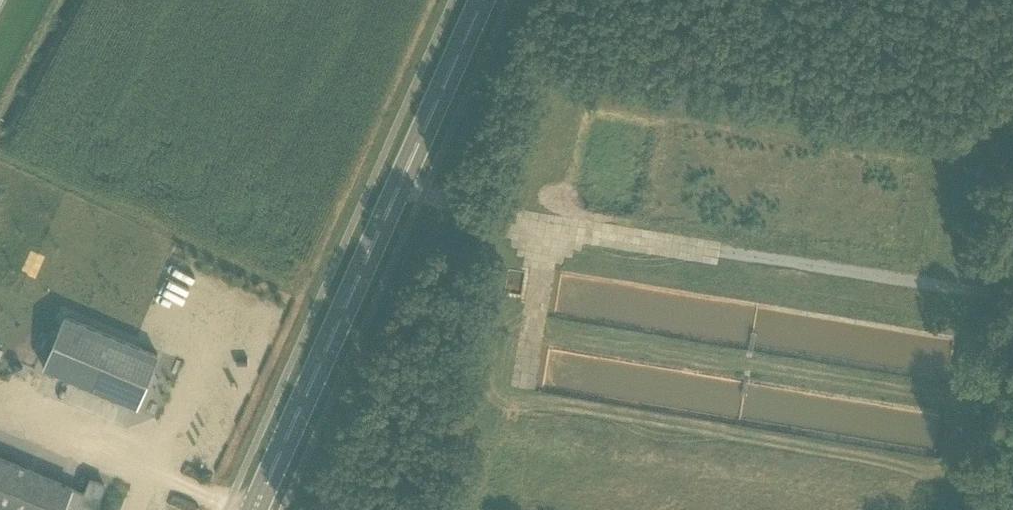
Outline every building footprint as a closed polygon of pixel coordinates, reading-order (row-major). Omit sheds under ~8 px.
[(44,368),(137,406),(143,390),(149,390),(155,375),(151,371),(158,355),(66,316),(44,368)] [(1,509),(94,509),(105,485),(91,479),(85,493),(0,457),(0,509),(1,509)]
